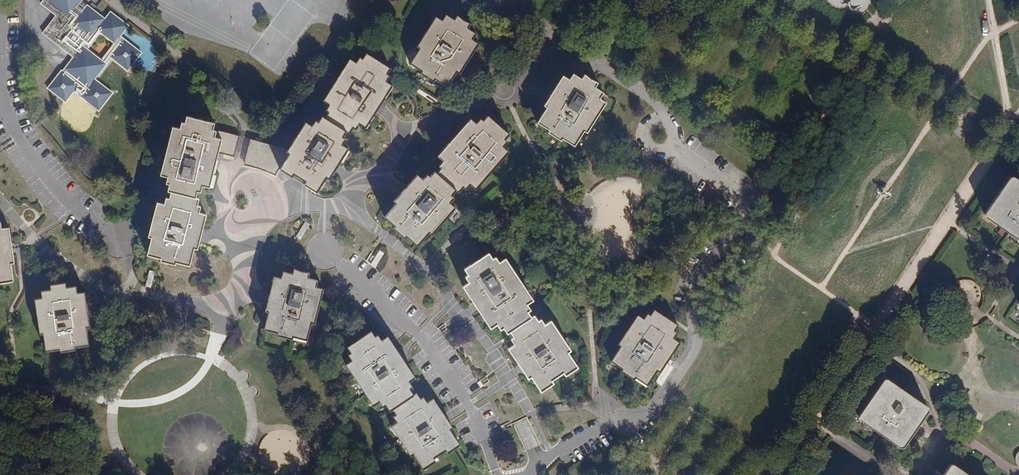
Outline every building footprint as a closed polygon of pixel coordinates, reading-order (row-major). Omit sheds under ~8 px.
[(85,7),(80,13),(74,7),(79,1),(78,0),(44,0),(42,3),(56,15),(43,33),(72,57),(62,72),(61,71),(48,88),(65,100),(75,87),(83,94),(82,95),(99,108),(112,91),(95,78),(112,55),(128,67),(141,51),(116,32),(85,7)] [(88,4),(85,7),(116,32),(141,51),(142,51),(120,34),(128,23),(111,10),(106,17),(88,4)] [(432,81),(434,78),(436,75),(447,83),(456,71),(458,72),(468,56),(465,54),(473,42),(471,40),(474,35),(465,29),(468,26),(456,18),(453,22),(445,16),(442,22),(439,21),(431,33),(427,31),(417,46),(420,47),(412,59),(424,67),(422,70),(420,73),(432,81)] [(439,21),(435,18),(427,31),(431,33),(439,21)] [(477,44),(473,42),(465,54),(468,56),(477,44)] [(360,124),(362,125),(371,112),(374,114),(383,99),(380,97),(388,85),(386,83),(389,77),(386,75),(389,70),(368,57),(364,62),(361,60),(357,66),(354,64),(346,77),(343,75),(333,90),(337,92),(328,104),(331,106),(328,112),(331,114),(327,119),(324,117),(321,123),(318,121),(314,127),(312,126),(305,139),(301,137),(283,165),(296,174),(307,181),(320,189),(328,176),(331,178),(336,170),(341,161),(338,159),(346,147),(343,145),(347,139),(344,137),(347,132),(349,134),(353,128),(356,129),(360,124)] [(412,59),(410,62),(422,70),(424,67),(412,59)] [(354,64),(351,62),(343,75),(346,77),(354,64)] [(436,75),(434,78),(445,85),(447,83),(436,75)] [(548,106),(540,118),(551,125),(549,129),(548,130),(560,138),(561,136),(563,133),(575,141),(582,129),(585,130),(595,115),(592,113),(600,100),(598,99),(601,93),(593,88),(595,84),(584,77),(581,81),(573,76),(569,81),(565,79),(557,91),(554,90),(544,104),(548,106)] [(565,79),(562,77),(554,90),(557,91),(565,79)] [(380,97),(383,99),(391,86),(388,85),(380,97)] [(337,92),(333,90),(325,102),(328,104),(337,92)] [(603,102),(600,100),(592,113),(595,115),(603,102)] [(365,127),(374,114),(371,112),(362,125),(365,127)] [(168,184),(167,191),(169,192),(195,198),(196,191),(200,191),(202,185),(206,185),(213,157),(217,158),(218,152),(221,153),(227,132),(212,129),(214,122),(186,115),(184,122),(180,121),(178,127),(176,127),(171,141),(168,140),(167,146),(170,146),(168,155),(165,154),(163,160),(166,161),(163,175),(166,176),(165,183),(168,184)] [(540,118),(538,122),(549,129),(551,125),(540,118)] [(471,125),(461,137),(458,134),(447,147),(450,150),(440,161),(441,163),(437,167),(439,170),(434,175),(433,173),(428,179),(425,176),(421,181),(418,180),(408,191),(405,189),(392,203),(395,205),(387,213),(397,222),(395,225),(392,228),(403,237),(406,234),(408,232),(419,241),(426,232),(429,235),(442,220),(439,218),(450,207),(446,204),(450,199),(448,197),(453,191),(455,193),(460,187),(462,189),(467,185),(470,188),(480,176),(483,178),(494,166),(492,164),(502,152),(499,150),(504,145),(499,140),(503,135),(487,122),(483,126),(478,123),(474,128),(471,125)] [(471,125),(468,123),(458,134),(461,137),(471,125)] [(312,126),(309,124),(301,137),(305,139),(312,126)] [(239,136),(227,132),(221,153),(233,156),(239,136)] [(563,133),(561,136),(573,143),(575,141),(563,133)] [(277,174),(279,170),(287,159),(289,153),(286,152),(288,149),(285,148),(250,138),(244,163),(260,167),(277,174)] [(338,159),(341,161),(349,149),(346,147),(338,159)] [(450,150),(447,147),(437,159),(440,161),(450,150)] [(492,164),(494,166),(504,154),(502,152),(492,164)] [(209,186),(217,158),(213,157),(206,185),(209,186)] [(283,165),(281,168),(294,177),(296,174),(283,165)] [(470,188),(473,190),(483,178),(480,176),(470,188)] [(405,189),(408,191),(418,180),(416,177),(405,189)] [(1010,177),(1009,178),(1001,189),(1003,190),(1004,188),(1006,189),(1013,179),(1016,181),(1017,179),(1014,177),(1012,177),(1011,177),(1010,177)] [(1017,179),(1016,181),(1013,179),(1006,189),(1004,188),(1003,190),(1001,189),(987,209),(989,210),(987,213),(997,220),(996,222),(1003,227),(1002,228),(1009,233),(1010,231),(1017,236),(1018,235),(1018,181),(1017,179)] [(318,192),(320,189),(307,181),(306,183),(318,192)] [(198,205),(199,199),(195,198),(169,192),(168,199),(164,198),(163,204),(160,203),(156,217),(153,216),(147,237),(151,238),(147,252),(162,255),(161,258),(170,261),(170,264),(175,265),(176,262),(177,259),(191,262),(194,249),(197,249),(202,228),(200,227),(203,213),(199,212),(201,206),(198,205)] [(439,218),(442,220),(452,209),(450,207),(439,218)] [(989,210),(987,209),(985,212),(985,213),(985,215),(985,216),(1002,228),(1003,227),(996,222),(997,220),(987,213),(989,210)] [(395,225),(397,222),(387,213),(385,216),(395,225)] [(11,277),(10,263),(13,262),(10,241),(7,241),(5,227),(1,228),(1,221),(0,221),(0,279),(11,277)] [(1009,233),(1018,240),(1018,235),(1017,236),(1010,231),(1009,233)] [(416,244),(419,241),(408,232),(406,234),(416,244)] [(536,316),(532,319),(528,312),(530,311),(526,304),(528,303),(520,290),(524,288),(514,273),(510,275),(502,263),(499,265),(496,260),(493,262),(490,256),(467,270),(470,276),(467,278),(470,282),(468,284),(476,297),(473,299),(484,315),(487,313),(495,326),(499,323),(502,329),(506,327),(510,333),(512,331),(516,336),(513,338),(516,344),(513,346),(521,359),(518,361),(529,378),(533,376),(540,388),(554,380),(566,372),(576,365),(567,351),(570,349),(559,333),(556,335),(549,323),(546,325),(542,320),(539,322),(536,316)] [(510,275),(514,273),(506,261),(502,263),(510,275)] [(274,290),(270,290),(265,311),(268,311),(265,325),(279,328),(278,332),(284,333),(284,337),(293,339),(293,336),(294,332),(308,335),(311,322),(315,323),(320,301),(317,301),(320,287),(316,286),(317,279),(308,277),(309,272),(301,271),(293,268),(292,274),(283,271),(281,277),(277,276),(274,290)] [(41,298),(38,299),(39,313),(36,314),(39,335),(43,334),(45,347),(59,346),(59,350),(68,348),(69,351),(75,350),(75,347),(74,343),(88,341),(86,328),(90,327),(86,306),(83,307),(80,293),(77,293),(76,287),(63,288),(63,283),(49,285),(50,290),(40,292),(41,298)] [(464,285),(473,299),(476,297),(468,284),(464,285)] [(528,303),(532,301),(524,288),(520,290),(528,303)] [(487,313),(484,315),(491,328),(495,326),(487,313)] [(642,320),(633,332),(631,330),(620,345),(623,347),(615,357),(627,365),(625,369),(623,372),(635,380),(637,377),(639,374),(650,381),(658,370),(661,371),(671,356),(668,354),(676,342),(673,340),(676,335),(674,333),(677,328),(656,313),(652,319),(649,317),(645,322),(642,320)] [(642,320),(639,318),(631,330),(633,332),(642,320)] [(556,335),(559,333),(552,321),(549,323),(556,335)] [(389,411),(393,409),(414,395),(409,389),(412,387),(409,382),(413,380),(404,367),(407,365),(396,348),(393,350),(385,338),(382,340),(378,335),(374,336),(370,331),(347,346),(350,353),(348,354),(351,361),(348,363),(356,375),(354,376),(357,381),(359,379),(365,388),(362,389),(365,395),(368,393),(376,404),(379,402),(382,407),(386,405),(389,411)] [(388,336),(385,338),(393,350),(396,348),(388,336)] [(679,344),(676,342),(668,354),(671,356),(679,344)] [(513,346),(510,348),(518,361),(521,359),(513,346)] [(615,357),(613,361),(625,369),(627,365),(615,357)] [(346,365),(354,376),(356,375),(348,363),(346,365)] [(416,377),(407,365),(404,367),(413,380),(416,377)] [(566,372),(568,375),(578,368),(576,365),(566,372)] [(648,385),(650,381),(639,374),(637,377),(648,385)] [(357,381),(362,389),(365,388),(359,379),(357,381)] [(884,379),(882,381),(875,392),(876,392),(878,390),(879,391),(886,381),(889,383),(890,382),(887,380),(886,379),(885,379),(884,379)] [(540,388),(542,391),(555,383),(554,380),(540,388)] [(926,408),(922,406),(923,404),(890,382),(889,383),(886,381),(879,391),(878,390),(876,392),(875,392),(861,411),(862,412),(860,415),(871,423),(870,424),(876,429),(875,430),(883,436),(884,434),(891,439),(892,437),(903,445),(905,441),(906,442),(917,427),(907,420),(912,414),(921,421),(921,420),(918,418),(926,408)] [(373,406),(376,404),(368,393),(365,395),(373,406)] [(417,393),(414,395),(393,409),(397,415),(394,417),(397,423),(394,425),(402,437),(399,439),(411,457),(414,454),(421,466),(433,458),(446,450),(447,453),(460,444),(451,430),(453,429),(441,412),(439,413),(430,400),(427,402),(423,397),(420,399),(417,393)] [(433,399),(430,400),(439,413),(441,412),(433,399)] [(918,418),(921,420),(927,411),(928,410),(928,408),(928,407),(926,406),(923,404),(922,406),(926,408),(918,418)] [(859,419),(860,420),(875,430),(876,429),(870,424),(871,423),(860,415),(862,412),(861,411),(859,414),(858,416),(858,417),(859,419)] [(907,420),(917,427),(921,421),(912,414),(907,420)] [(391,427),(399,439),(402,437),(394,425),(391,427)] [(883,436),(899,446),(900,447),(901,447),(903,446),(906,442),(905,441),(903,445),(892,437),(891,439),(884,434),(883,436)] [(435,461),(433,458),(421,466),(423,469),(435,461)] [(957,467),(954,465),(952,464),(950,465),(949,466),(943,474),(944,474),(947,474),(953,467),(956,469),(957,467)] [(957,467),(956,469),(953,467),(947,474),(969,474),(957,467)]
